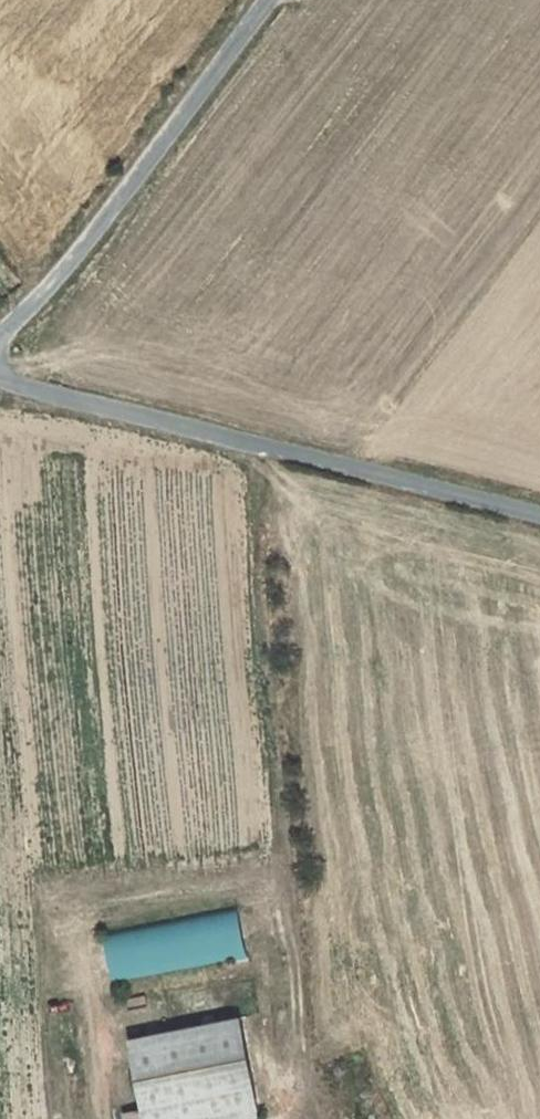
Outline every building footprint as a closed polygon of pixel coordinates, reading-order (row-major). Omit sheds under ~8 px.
[(243,956),(233,911),(108,937),(117,982),(243,956)] [(250,1020),(133,1044),(139,1073),(256,1048),(250,1020)] [(139,1073),(148,1118),(271,1118),(256,1048),(139,1073)]
